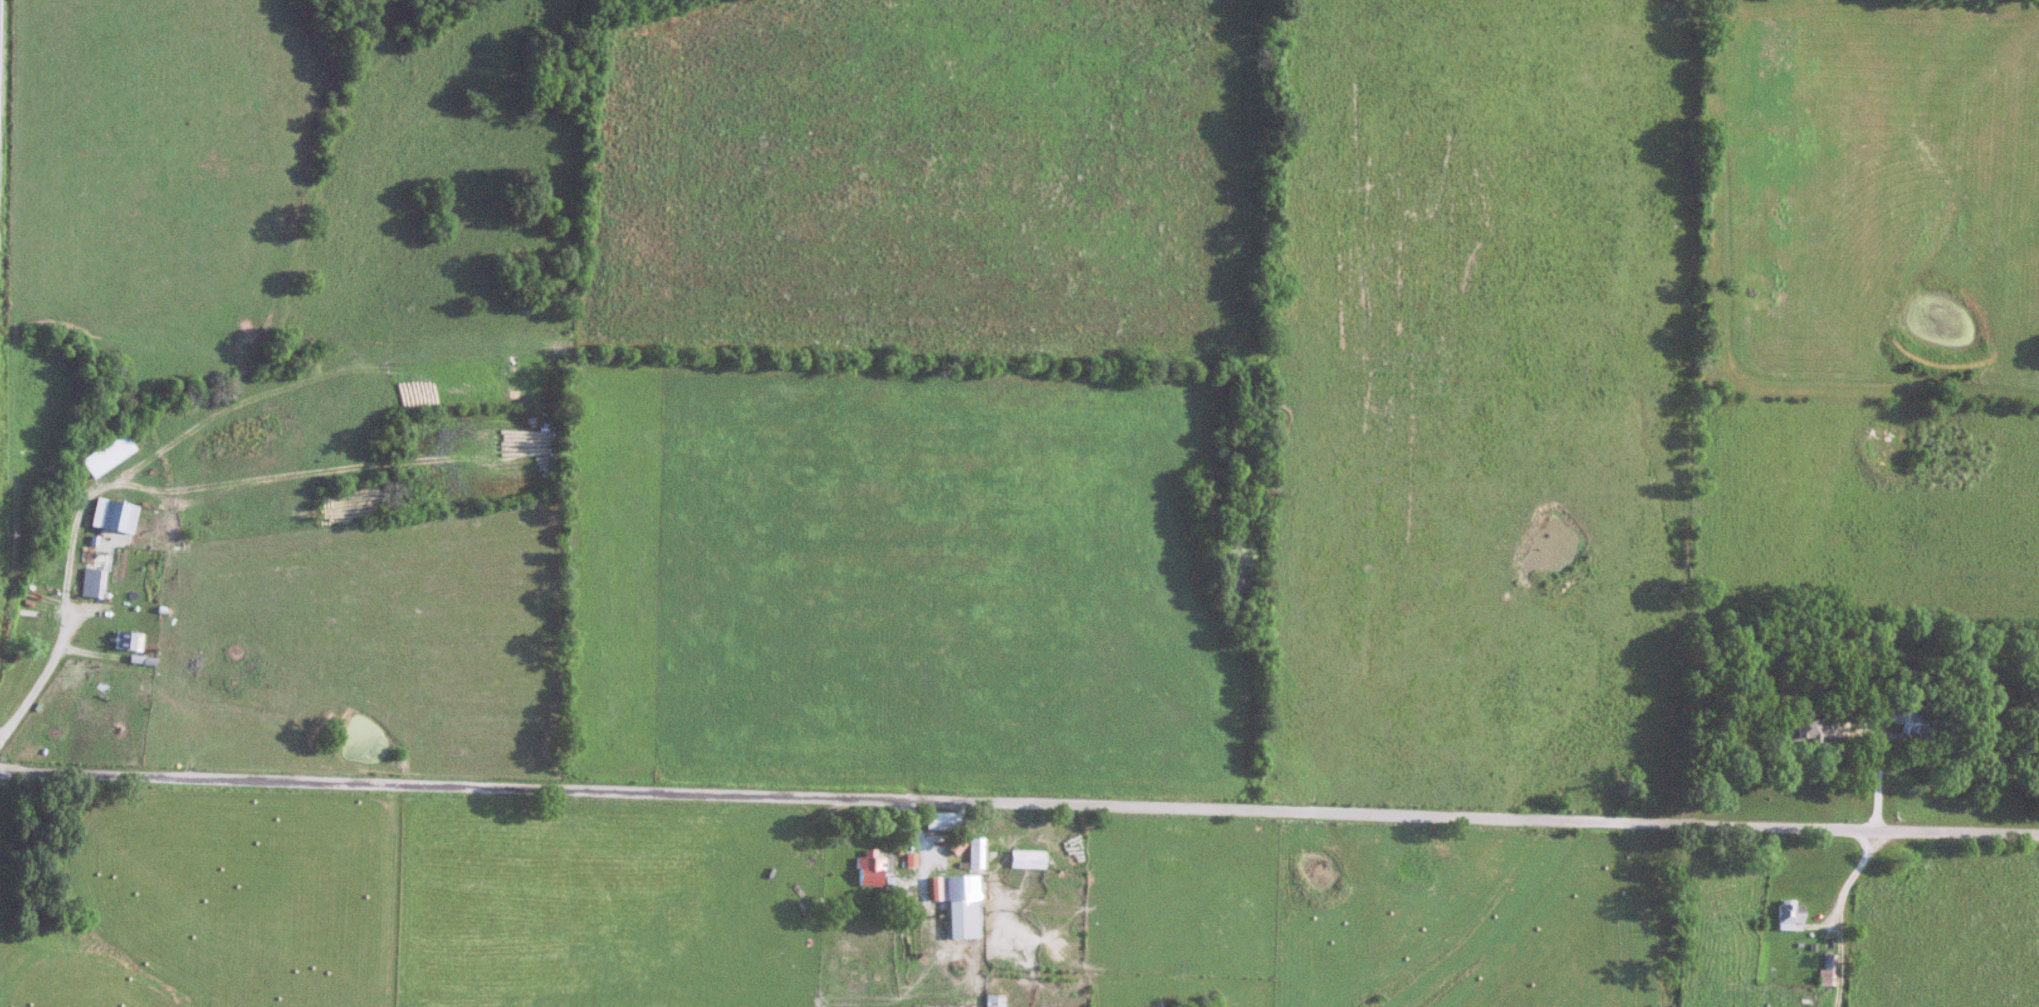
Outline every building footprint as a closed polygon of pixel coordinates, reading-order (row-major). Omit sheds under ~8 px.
[(133,534),(138,506),(105,500),(100,529),(133,534)] [(104,570),(82,569),(81,596),(103,597),(104,570)] [(114,650),(142,650),(142,633),(114,633),(114,650)] [(1928,743),(1928,704),(1897,704),(1897,743),(1928,743)] [(1832,739),(1832,718),(1791,718),(1791,739),(1832,739)] [(926,830),(959,830),(959,813),(926,813),(926,830)] [(945,848),(955,855),(964,842),(954,835),(945,848)] [(968,868),(981,868),(981,838),(968,838),(968,868)] [(881,885),(881,856),(875,856),(875,850),(864,850),(864,856),(857,856),(857,885),(881,885)] [(1042,850),(1008,850),(1008,867),(1042,867),(1042,850)] [(977,937),(976,875),(938,876),(938,901),(947,901),(947,938),(977,937)] [(1812,917),(1799,917),(1799,903),(1776,903),(1776,929),(1812,929),(1812,917)] [(1832,953),(1821,953),(1821,968),(1816,968),(1816,985),(1832,985),(1832,953)] [(985,995),(985,1006),(1001,1006),(1001,995),(985,995)]
